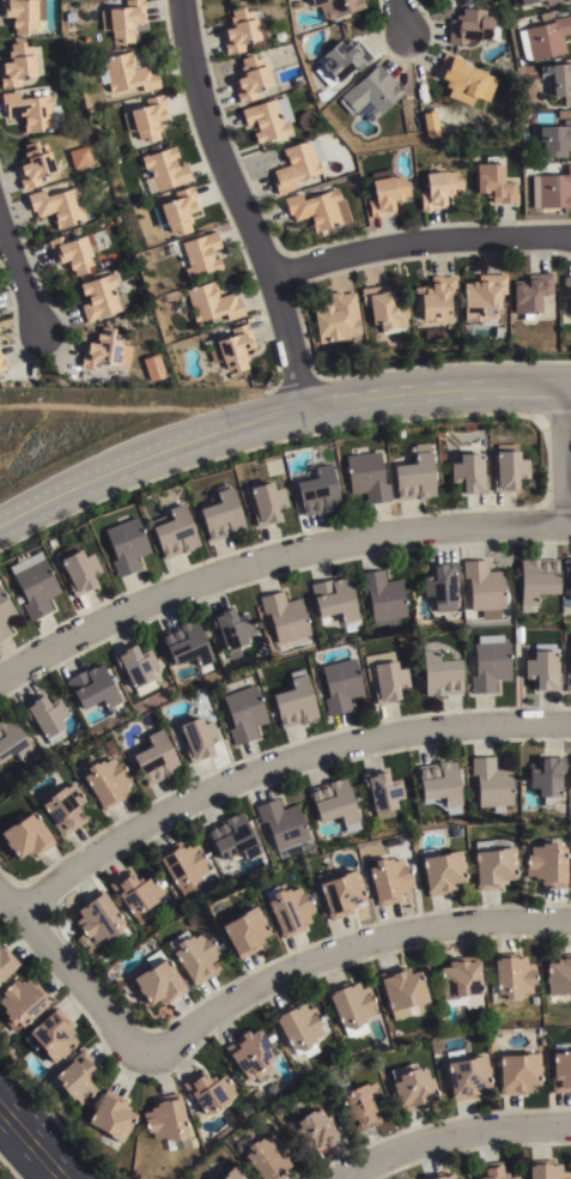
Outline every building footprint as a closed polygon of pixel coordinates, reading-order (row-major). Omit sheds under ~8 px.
[(2,8),(0,8),(0,0),(18,0),(18,1),(41,1),(41,22),(38,22),(38,24),(35,24),(35,31),(28,31),(28,36),(14,36),(14,29),(12,29),(12,24),(13,24),(13,19),(2,19),(2,8)] [(126,10),(124,0),(144,0),(145,24),(142,24),(142,25),(134,26),(135,36),(133,36),(134,43),(120,44),(120,41),(113,41),(111,32),(110,32),(109,31),(102,31),(101,11),(126,10)] [(312,7),(310,0),(362,0),(364,7),(356,11),(358,17),(344,22),(341,17),(328,20),(328,19),(324,20),(321,12),(312,7)] [(515,8),(513,0),(567,0),(567,1),(547,6),(546,1),(515,8)] [(267,43),(263,43),(265,47),(251,49),(250,44),(243,46),(244,52),(225,56),(224,50),(230,49),(227,42),(224,43),(223,32),(230,30),(227,19),(231,19),(230,12),(243,8),(244,13),(259,10),(267,43)] [(449,20),(455,22),(455,16),(462,16),(462,10),(485,11),(485,18),(491,18),(491,22),(492,22),(492,28),(499,28),(498,41),(490,41),(490,42),(466,41),(464,46),(448,44),(449,20)] [(552,20),(570,17),(570,34),(563,36),(566,54),(531,61),(524,30),(552,24),(552,20)] [(333,85),(317,67),(322,64),(318,59),(339,42),(344,47),(348,42),(352,46),(357,42),(371,60),(359,72),(356,67),(335,85),(334,84),(333,85)] [(19,87),(0,90),(0,78),(0,65),(11,64),(10,60),(8,61),(7,53),(11,53),(10,46),(23,44),(24,47),(30,47),(31,58),(34,58),(36,78),(18,80),(19,87)] [(116,52),(130,47),(133,47),(136,49),(138,50),(142,67),(151,66),(152,72),(156,72),(160,89),(142,92),(141,86),(110,93),(108,83),(101,85),(96,62),(103,61),(103,59),(117,56),(116,52)] [(449,90),(444,87),(447,83),(435,78),(444,54),(462,61),(461,62),(464,64),(463,68),(470,71),(472,69),(497,79),(488,103),(478,98),(476,101),(474,99),(472,107),(447,97),(449,90)] [(255,93),(257,99),(238,107),(235,95),(237,95),(232,81),(242,78),(238,68),(242,67),(239,61),(251,56),(254,61),(261,59),(272,87),(255,93)] [(376,65),(387,77),(388,75),(395,84),(394,86),(402,95),(375,120),(373,119),(369,122),(362,114),(359,117),(356,113),(351,116),(338,102),(342,98),(341,97),(376,65)] [(551,67),(570,65),(570,107),(564,108),(563,98),(553,99),(551,67)] [(24,135),(22,116),(7,119),(5,103),(1,104),(0,95),(18,92),(19,101),(50,96),(51,107),(59,107),(59,110),(60,110),(61,117),(60,119),(61,128),(54,129),(54,131),(24,135)] [(169,120),(165,120),(166,122),(158,123),(160,133),(158,134),(160,141),(146,145),(145,139),(139,141),(138,134),(135,134),(135,132),(127,134),(122,114),(147,109),(145,99),(163,95),(169,120)] [(283,125),(287,122),(291,134),(256,146),(251,134),(256,133),(254,126),(244,129),(238,111),(274,99),(283,125)] [(421,115),(435,114),(439,138),(426,140),(421,115)] [(566,120),(570,120),(570,147),(570,153),(566,153),(566,161),(542,161),(542,145),(539,145),(539,129),(566,129),(566,120)] [(293,185),(294,191),(277,196),(271,180),(274,179),(272,173),(286,167),(281,151),(315,138),(322,157),(315,159),(317,163),(322,174),(293,185)] [(38,180),(41,186),(23,192),(19,181),(20,181),(16,168),(28,164),(26,162),(25,162),(23,156),(25,155),(24,147),(36,143),(37,147),(45,144),(55,175),(38,180)] [(91,162),(86,145),(67,151),(72,168),(91,162)] [(145,171),(141,159),(175,147),(178,158),(174,159),(177,168),(186,165),(192,181),(158,193),(158,192),(150,194),(144,181),(152,177),(150,169),(145,171)] [(485,167),(485,158),(497,157),(497,167),(503,167),(504,183),(516,183),(516,204),(492,205),(492,198),(485,198),(485,195),(476,195),(475,167),(485,167)] [(567,165),(570,165),(570,200),(570,208),(533,210),(531,177),(567,176),(567,165)] [(455,174),(456,182),(461,181),(462,194),(455,194),(455,198),(443,199),(444,207),(435,208),(435,207),(431,207),(432,211),(421,212),(419,193),(426,193),(424,176),(455,174)] [(400,177),(402,186),(407,185),(409,198),(402,199),(402,202),(394,205),(394,202),(391,204),(394,213),(383,216),(383,211),(379,212),(381,217),(370,219),(366,201),(373,200),(370,183),(400,177)] [(166,226),(158,229),(152,210),(177,201),(174,193),(192,187),(194,194),(188,195),(190,202),(196,201),(199,211),(196,212),(196,214),(189,217),(193,225),(190,226),(193,234),(180,238),(178,234),(171,236),(168,228),(166,229),(166,226)] [(57,231),(51,213),(37,219),(35,211),(31,212),(26,196),(43,191),(45,199),(75,189),(79,199),(78,200),(85,222),(57,231)] [(351,222),(315,235),(308,217),(294,222),(292,214),(287,216),(283,200),(299,194),(302,201),(338,189),(340,198),(342,198),(351,222)] [(215,234),(221,249),(212,253),(214,260),(219,259),(223,271),(188,282),(184,270),(189,268),(182,244),(215,234)] [(51,253),(50,253),(47,242),(65,236),(67,243),(90,236),(96,253),(90,254),(92,260),(91,260),(95,272),(74,278),(72,272),(69,272),(67,264),(56,267),(51,253)] [(114,274),(119,288),(114,290),(116,296),(122,294),(127,308),(120,310),(121,312),(85,325),(79,308),(89,304),(87,300),(89,300),(87,296),(83,297),(79,286),(114,274)] [(463,285),(472,285),(472,284),(478,284),(478,276),(506,276),(506,296),(502,296),(502,303),(499,303),(499,313),(497,313),(497,324),(481,324),(479,325),(473,325),(472,324),(463,324),(463,285)] [(514,283),(528,283),(528,276),(552,276),(553,295),(540,295),(540,312),(537,313),(537,316),(523,316),(523,314),(515,314),(514,283)] [(450,322),(439,324),(439,326),(427,326),(427,325),(420,326),(420,321),(415,321),(414,290),(419,289),(419,278),(441,277),(442,278),(455,277),(456,297),(449,297),(450,322)] [(121,284),(128,282),(132,288),(124,291),(121,284)] [(214,282),(218,292),(217,292),(219,300),(235,294),(237,301),(239,300),(245,316),(227,322),(225,316),(196,326),(192,314),(193,313),(186,291),(214,282)] [(369,308),(363,309),(360,290),(391,286),(391,294),(403,291),(407,321),(405,321),(406,329),(379,333),(378,327),(371,328),(369,308)] [(342,339),(344,341),(317,345),(312,309),(321,308),(320,307),(330,306),(328,295),(340,292),(341,296),(354,294),(360,335),(342,339)] [(213,365),(209,351),(206,352),(202,343),(220,337),(223,343),(233,339),(231,331),(248,325),(255,349),(253,350),(253,352),(245,355),(248,363),(247,364),(249,371),(235,375),(233,371),(227,373),(225,365),(223,365),(221,363),(213,365)] [(494,328),(503,328),(503,338),(494,338),(494,328)] [(90,344),(89,347),(97,349),(97,344),(96,344),(97,337),(101,337),(102,329),(116,332),(114,345),(139,349),(135,369),(119,367),(117,370),(101,368),(99,373),(89,370),(89,374),(81,373),(81,368),(80,368),(81,357),(83,357),(85,344),(90,344)] [(393,429),(402,428),(403,436),(394,437),(393,429)] [(435,494),(427,495),(427,496),(396,498),(393,461),(414,459),(414,449),(415,449),(415,441),(429,440),(430,448),(435,494)] [(518,447),(520,457),(528,455),(529,474),(517,476),(517,488),(493,489),(492,472),(491,472),(491,460),(496,460),(496,448),(518,447)] [(482,472),(486,472),(487,491),(463,491),(462,484),(458,484),(458,479),(450,479),(450,459),(460,459),(458,449),(482,449),(482,472)] [(345,454),(379,451),(383,482),(388,480),(390,498),(366,501),(365,490),(350,492),(345,454)] [(340,504),(303,514),(294,479),(315,473),(314,464),(329,460),(340,504)] [(248,508),(245,498),(251,496),(248,484),(271,477),(273,486),(280,484),(286,503),(275,506),(279,519),(255,526),(250,507),(248,508)] [(244,527),(208,539),(196,506),(218,498),(214,490),(230,484),(244,527)] [(200,543),(193,546),(183,551),(183,550),(165,556),(152,524),(172,515),(169,506),(183,501),(200,543)] [(150,550),(135,555),(140,567),(117,576),(111,560),(116,557),(104,527),(135,515),(150,550)] [(74,542),(78,548),(80,546),(84,554),(92,550),(102,568),(91,573),(95,581),(77,591),(56,550),(74,542)] [(59,591),(45,597),(51,609),(30,619),(22,604),(26,601),(8,566),(38,550),(59,591)] [(521,558),(528,558),(528,556),(539,556),(539,557),(558,557),(559,591),(537,591),(537,600),(536,600),(536,603),(536,611),(521,611),(521,558)] [(505,606),(497,607),(497,616),(485,617),(485,609),(470,609),(468,576),(463,576),(462,560),(486,557),(487,570),(503,569),(505,606)] [(436,611),(435,600),(433,600),(432,593),(424,593),(421,574),(431,573),(430,562),(456,560),(458,576),(455,578),(456,599),(455,599),(456,610),(436,611)] [(366,588),(362,590),(359,572),(383,568),(384,580),(400,578),(406,615),(399,616),(400,622),(387,624),(387,622),(372,624),(366,588)] [(357,617),(359,628),(345,631),(340,610),(327,612),(329,621),(320,623),(310,581),(329,576),(330,579),(340,576),(340,578),(347,575),(357,617)] [(11,633),(0,640),(0,587),(17,613),(4,622),(11,633)] [(267,611),(262,612),(257,595),(281,588),(285,600),(299,597),(309,633),(277,642),(267,611)] [(220,629),(215,630),(209,612),(233,604),(237,613),(247,611),(254,629),(245,631),(249,640),(238,643),(242,654),(230,659),(220,629)] [(214,659),(209,660),(213,667),(201,672),(198,663),(195,664),(192,655),(175,663),(160,633),(180,624),(178,623),(188,619),(189,619),(195,617),(214,659)] [(478,642),(476,635),(503,633),(503,641),(508,640),(510,678),(494,678),(494,690),(472,691),(470,675),(475,675),(474,660),(470,660),(470,654),(474,654),(473,642),(478,642)] [(421,649),(421,640),(437,640),(438,658),(460,657),(462,691),(424,694),(421,649)] [(124,667),(121,669),(111,653),(135,641),(140,651),(150,646),(159,664),(151,669),(154,676),(152,677),(157,685),(138,695),(124,667)] [(536,681),(531,681),(531,676),(524,676),(524,657),(534,657),(534,648),(557,648),(557,671),(560,671),(560,689),(536,689),(536,681)] [(363,693),(347,697),(350,708),(327,714),(323,697),(328,696),(320,665),(353,657),(363,693)] [(395,658),(396,667),(405,665),(408,685),(397,687),(399,699),(375,702),(372,684),(376,684),(372,663),(395,658)] [(103,706),(99,697),(83,707),(74,691),(73,691),(66,678),(85,667),(86,670),(93,665),(95,666),(101,663),(121,700),(120,701),(124,709),(111,717),(105,705),(103,706)] [(317,715),(280,727),(269,693),(291,687),(288,677),(290,676),(287,671),(302,666),(317,715)] [(254,725),(257,734),(235,744),(229,728),(235,726),(223,696),(254,683),(268,719),(254,725)] [(31,721),(20,705),(42,691),(48,701),(57,696),(67,713),(60,718),(65,724),(61,726),(66,734),(50,744),(34,719),(31,721)] [(13,751),(0,761),(0,717),(1,717),(2,718),(8,714),(35,750),(22,760),(19,757),(18,758),(13,751)] [(201,714),(205,721),(212,719),(219,737),(209,742),(214,755),(209,757),(208,754),(190,762),(183,744),(187,743),(180,722),(201,714)] [(181,768),(174,770),(175,772),(166,776),(165,775),(147,785),(132,754),(151,743),(147,734),(160,727),(181,768)] [(470,774),(470,766),(472,766),(470,756),(494,755),(494,768),(510,767),(514,810),(479,812),(476,774),(470,774)] [(559,794),(559,799),(557,799),(554,800),(551,804),(543,804),(543,794),(539,794),(539,786),(529,786),(529,767),(541,766),(541,756),(565,755),(565,773),(561,773),(561,794),(559,794)] [(89,772),(85,766),(95,760),(96,762),(102,758),(103,761),(113,756),(116,762),(120,760),(127,773),(124,775),(132,786),(121,793),(123,797),(103,810),(81,775),(89,772)] [(461,812),(447,815),(447,809),(444,810),(438,804),(433,802),(423,803),(423,797),(420,797),(419,793),(421,793),(418,764),(437,762),(437,760),(447,758),(448,761),(455,760),(461,812)] [(369,788),(365,790),(362,773),(388,767),(390,779),(399,776),(403,796),(394,798),(396,806),(391,806),(394,815),(376,818),(375,811),(373,811),(369,788)] [(360,828),(346,832),(340,814),(318,821),(308,787),(327,781),(338,778),(338,779),(345,776),(360,828)] [(51,822),(54,821),(38,798),(48,791),(49,793),(63,784),(65,786),(72,781),(85,799),(77,805),(79,810),(77,811),(79,815),(81,812),(86,820),(62,836),(51,822)] [(261,822),(254,805),(277,797),(281,809),(294,803),(308,839),(298,842),(300,850),(279,858),(265,821),(261,822)] [(4,839),(0,833),(0,831),(11,822),(12,823),(32,810),(54,841),(35,855),(32,852),(28,854),(25,852),(17,858),(10,846),(7,846),(4,841),(4,839)] [(259,852),(244,859),(242,855),(230,861),(227,854),(219,859),(205,828),(221,820),(221,818),(232,814),(232,815),(238,811),(259,852)] [(474,840),(491,839),(510,836),(511,846),(514,846),(516,877),(505,878),(506,882),(502,883),(502,888),(476,890),(474,850),(475,850),(474,840)] [(566,881),(564,881),(565,887),(541,887),(541,877),(534,877),(534,875),(526,875),(526,853),(530,853),(530,846),(541,846),(541,842),(548,842),(547,840),(559,840),(559,846),(566,846),(566,881)] [(154,852),(166,846),(169,850),(170,848),(175,845),(175,846),(178,844),(181,847),(187,844),(188,846),(195,842),(206,860),(202,863),(206,870),(196,875),(198,878),(192,882),(193,883),(183,889),(181,883),(174,887),(154,852)] [(421,857),(445,853),(445,851),(460,848),(466,881),(455,882),(456,888),(451,889),(451,891),(427,896),(421,857)] [(373,865),(372,859),(383,855),(383,858),(390,857),(391,860),(401,857),(403,865),(408,864),(413,884),(405,887),(406,889),(399,890),(401,900),(377,906),(366,866),(373,865)] [(316,883),(317,882),(315,875),(332,869),(334,876),(340,873),(340,872),(353,867),(358,878),(359,879),(360,883),(360,887),(364,899),(354,902),(356,905),(351,907),(352,912),(330,920),(316,883)] [(107,883),(127,869),(136,883),(148,873),(162,891),(154,897),(156,900),(142,909),(148,918),(139,924),(132,914),(129,915),(107,883)] [(267,900),(263,891),(275,885),(278,889),(279,888),(280,890),(286,887),(287,890),(298,885),(302,893),(305,891),(314,911),(306,913),(309,920),(303,924),(304,929),(283,938),(265,901),(267,900)] [(121,920),(120,921),(130,937),(119,945),(110,933),(103,938),(102,937),(93,942),(89,935),(85,937),(73,921),(79,917),(74,908),(97,893),(98,894),(102,893),(121,920)] [(218,925),(241,912),(239,912),(253,903),(259,914),(261,914),(263,919),(262,921),(268,932),(260,938),(261,941),(256,943),(259,948),(238,959),(218,925)] [(165,942),(177,933),(180,938),(182,937),(183,938),(188,935),(190,937),(200,931),(205,938),(207,936),(214,947),(215,947),(220,954),(212,960),(218,969),(193,986),(170,951),(171,951),(165,942)] [(19,963),(0,980),(0,948),(4,953),(4,954),(10,960),(13,956),(19,963)] [(184,990),(165,1003),(163,999),(158,1003),(156,998),(146,1005),(128,979),(148,965),(144,959),(157,949),(184,990)] [(498,960),(498,957),(526,955),(527,963),(534,963),(535,984),(531,984),(533,992),(522,993),(522,996),(520,996),(521,1005),(506,1006),(500,1002),(492,1003),(490,979),(496,979),(494,960),(498,960)] [(569,960),(570,960),(570,992),(563,992),(563,993),(548,994),(547,984),(546,982),(546,977),(547,975),(546,962),(557,962),(557,957),(570,957),(569,960)] [(482,993),(480,993),(482,1006),(467,1009),(464,1006),(463,1004),(444,1006),(443,998),(442,999),(438,967),(448,966),(448,961),(467,959),(467,961),(478,960),(482,993)] [(407,966),(409,973),(419,971),(423,982),(424,982),(425,988),(425,991),(427,1002),(426,1002),(429,1009),(393,1020),(390,1010),(388,1011),(378,974),(407,966)] [(4,1008),(0,1003),(0,999),(4,996),(0,992),(16,978),(22,984),(26,978),(44,997),(47,994),(51,1000),(22,1027),(20,1026),(14,1032),(4,1020),(7,1016),(1,1010),(4,1008)] [(342,982),(344,986),(357,981),(360,988),(366,986),(375,1005),(371,1006),(373,1014),(364,1018),(365,1021),(364,1021),(367,1030),(354,1036),(346,1036),(342,1027),(340,1027),(326,990),(342,982)] [(288,1004),(291,1008),(302,1002),(305,1009),(311,1006),(322,1024),(318,1027),(322,1033),(312,1039),(314,1041),(318,1051),(305,1057),(302,1052),(296,1056),(291,1048),(290,1050),(271,1014),(288,1004)] [(53,1010),(62,1021),(65,1020),(69,1027),(68,1027),(73,1032),(71,1034),(77,1041),(67,1051),(67,1053),(62,1057),(60,1056),(51,1063),(38,1047),(34,1052),(22,1039),(29,1033),(28,1032),(53,1010)] [(239,1035),(238,1034),(245,1029),(249,1034),(256,1028),(269,1046),(266,1048),(272,1057),(266,1062),(273,1071),(259,1082),(254,1077),(248,1081),(223,1047),(239,1035)] [(462,1048),(463,1054),(447,1057),(445,1051),(462,1048)] [(559,1051),(570,1051),(570,1092),(552,1092),(552,1075),(552,1053),(559,1053),(559,1051)] [(499,1056),(517,1056),(517,1053),(539,1053),(539,1064),(541,1066),(539,1068),(539,1086),(529,1086),(530,1094),(499,1094),(499,1056)] [(445,1062),(485,1056),(491,1087),(481,1088),(481,1094),(475,1095),(476,1098),(451,1101),(445,1062)] [(73,1058),(78,1063),(84,1058),(91,1065),(95,1063),(99,1068),(91,1075),(95,1078),(90,1083),(96,1090),(80,1105),(74,1099),(73,1100),(57,1083),(59,1082),(54,1076),(73,1058)] [(389,1070),(413,1063),(415,1068),(417,1068),(418,1071),(425,1069),(427,1078),(431,1077),(438,1100),(429,1102),(430,1106),(420,1108),(418,1105),(402,1110),(401,1106),(397,1107),(390,1083),(393,1082),(389,1070)] [(200,1069),(207,1078),(211,1075),(214,1081),(221,1075),(235,1093),(227,1098),(229,1100),(211,1113),(209,1111),(204,1114),(181,1083),(200,1069)] [(333,1087),(346,1082),(350,1089),(364,1083),(365,1086),(373,1082),(381,1099),(379,1100),(381,1102),(373,1106),(379,1121),(360,1130),(359,1126),(356,1127),(352,1119),(348,1121),(333,1087)] [(117,1101),(119,1100),(126,1104),(124,1105),(130,1107),(129,1111),(138,1115),(128,1133),(127,1133),(122,1144),(120,1143),(116,1150),(83,1132),(103,1094),(117,1101)] [(178,1133),(181,1148),(166,1150),(164,1141),(163,1141),(162,1138),(152,1139),(150,1131),(145,1132),(141,1112),(148,1111),(148,1107),(154,1106),(153,1104),(158,1102),(157,1101),(163,1100),(163,1101),(178,1098),(186,1131),(178,1133)] [(339,1132),(330,1138),(333,1143),(326,1148),(323,1144),(312,1151),(293,1124),(298,1119),(298,1118),(309,1110),(311,1113),(317,1108),(323,1118),(327,1115),(339,1132)] [(290,1171),(279,1178),(258,1178),(233,1147),(248,1136),(251,1141),(253,1141),(254,1142),(260,1138),(261,1141),(271,1133),(275,1141),(278,1138),(287,1150),(284,1153),(286,1156),(283,1160),(290,1171)] [(569,1172),(569,1178),(530,1178),(529,1161),(545,1160),(546,1165),(561,1163),(561,1172),(569,1172)] [(518,1175),(519,1178),(477,1178),(476,1165),(500,1162),(502,1178),(518,1175)] [(247,1178),(248,1178),(219,1178),(223,1175),(221,1174),(233,1163),(241,1172),(243,1173),(245,1175),(247,1178)]
